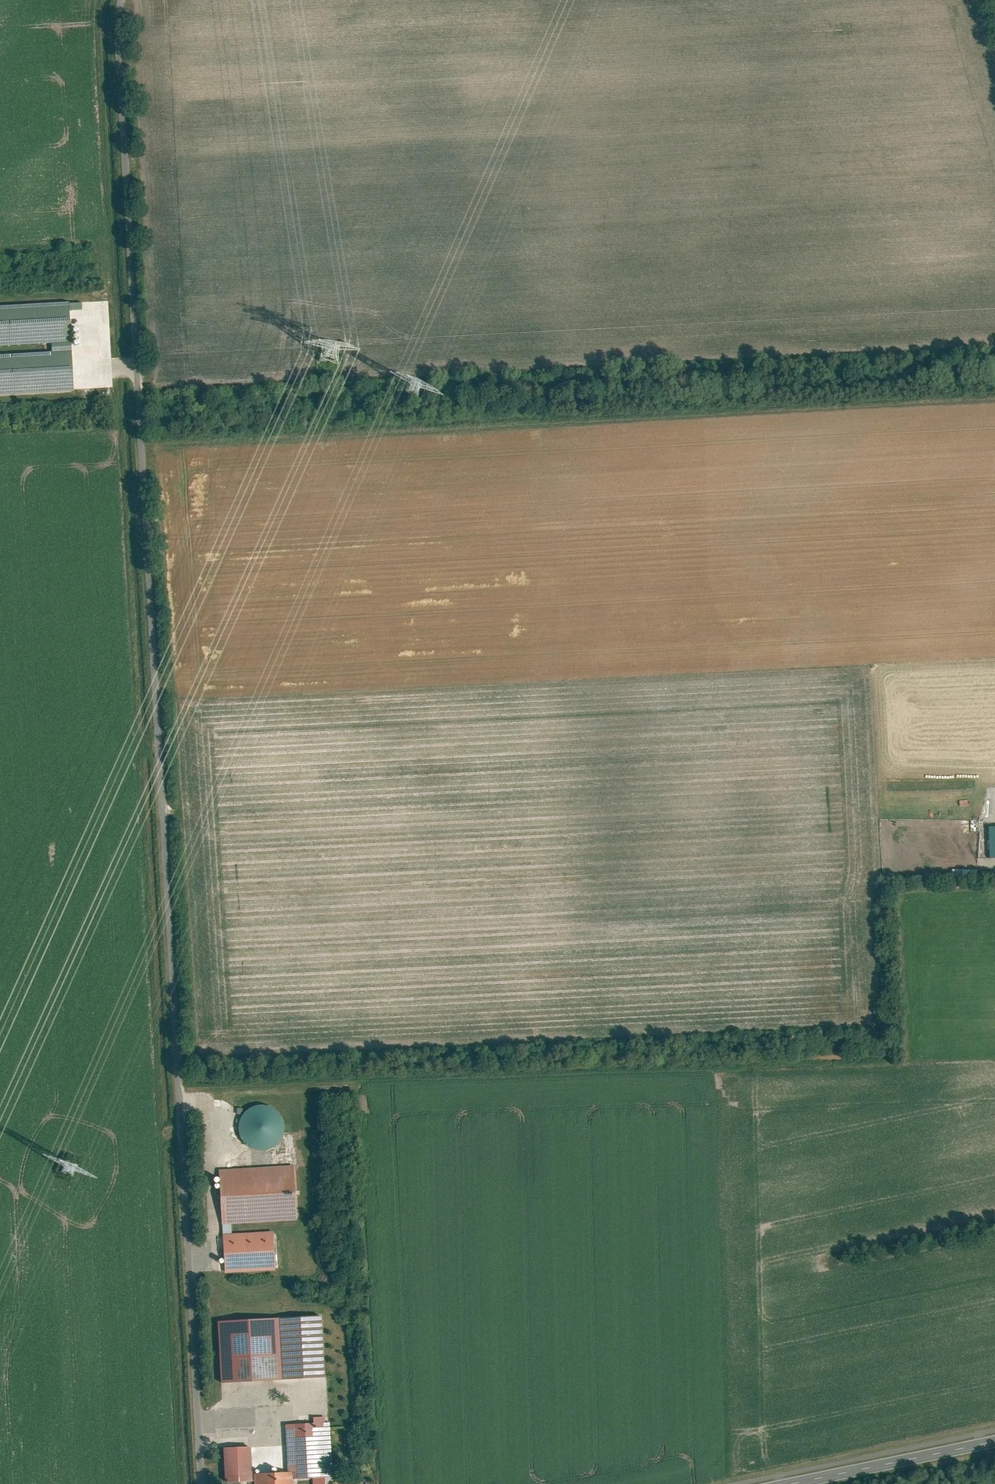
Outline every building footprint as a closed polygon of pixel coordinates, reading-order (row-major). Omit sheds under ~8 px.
[(70,342),(68,301),(0,305),(0,346),(51,343),(70,342)] [(71,351),(70,342),(51,343),(51,352),(71,351)] [(0,355),(0,393),(73,389),(71,351),(51,352),(0,355)] [(274,1148),(279,1142),(282,1135),(283,1127),(281,1120),(276,1114),(270,1109),(263,1107),(255,1108),(248,1110),(243,1115),(239,1122),(238,1129),(239,1136),(242,1143),(247,1148),(253,1151),(260,1152),(268,1151),(274,1148)] [(293,1166),(218,1171),(222,1225),(231,1225),(297,1221),(293,1166)] [(273,1232),(232,1234),(231,1225),(222,1225),(225,1274),(276,1271),(273,1232)] [(323,1316),(218,1322),(221,1384),(326,1378),(323,1316)] [(331,1423),(284,1426),(287,1473),(294,1472),(294,1481),(334,1479),(331,1423)] [(223,1450),(225,1483),(253,1483),(251,1449),(223,1450)] [(253,1474),(254,1483),(295,1483),(294,1481),(294,1472),(287,1473),(253,1474)]
